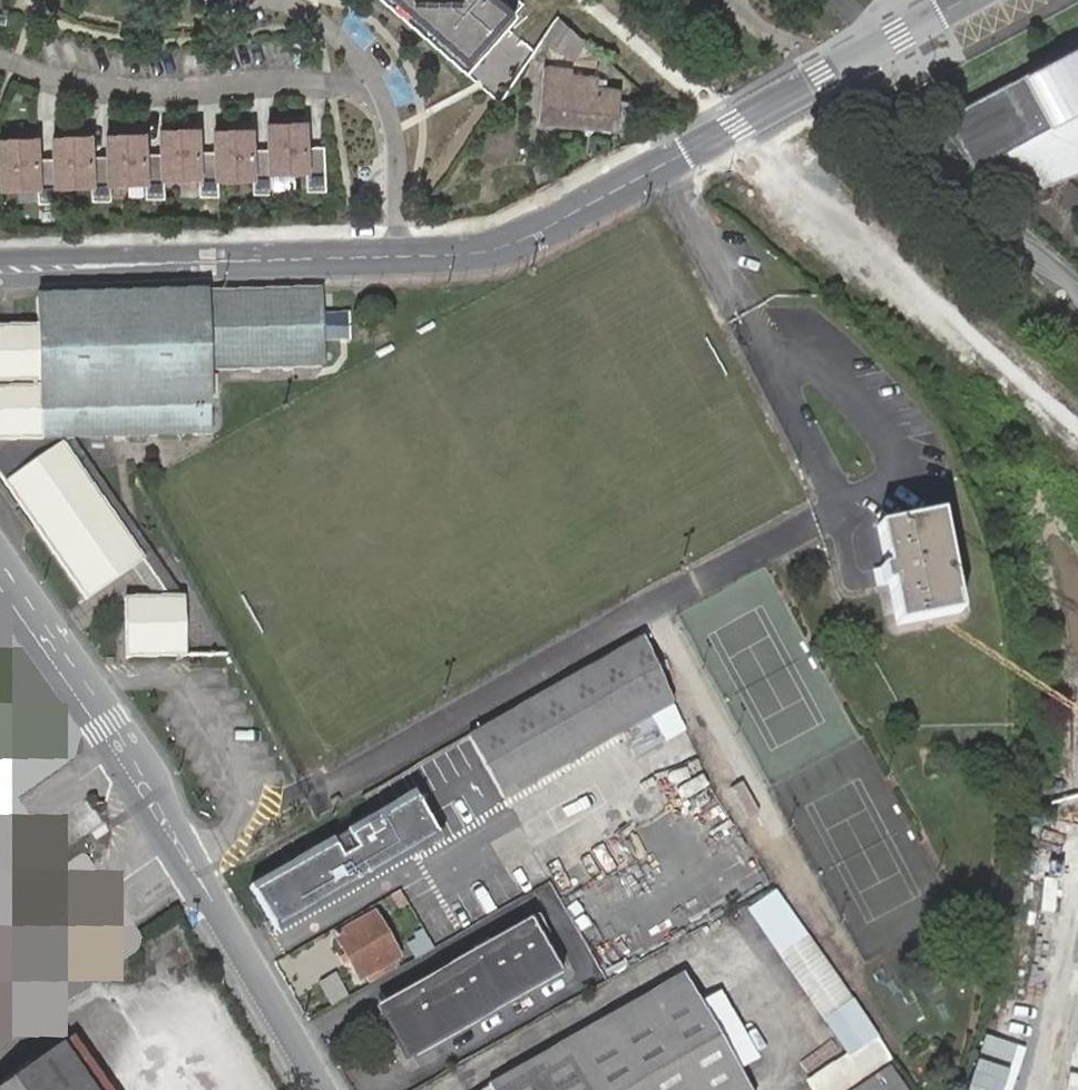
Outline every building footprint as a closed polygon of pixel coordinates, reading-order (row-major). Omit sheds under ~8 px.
[(500,101),(537,48),(509,24),(527,3),(524,0),(385,0),(500,101)] [(560,15),(545,36),(576,58),(588,40),(560,15)] [(951,111),(963,132),(968,138),(972,141),(980,142),(987,142),(992,139),(998,135),(1004,150),(1019,190),(1053,177),(1049,167),(1077,156),(1077,43),(951,111)] [(543,62),(542,72),(599,79),(598,89),(606,90),(607,86),(609,71),(543,62)] [(607,86),(606,90),(598,89),(599,79),(542,72),(537,120),(617,131),(617,129),(629,130),(633,102),(618,100),(620,88),(607,86)] [(963,132),(951,111),(945,114),(973,167),(1004,150),(998,135),(992,139),(987,142),(980,142),(972,141),(968,138),(963,132)] [(0,138),(0,145),(1,185),(37,183),(37,184),(38,201),(57,201),(56,183),(91,183),(91,200),(110,200),(109,182),(144,181),(144,199),(163,199),(163,181),(198,180),(198,198),(217,197),(216,179),(254,178),(254,197),(273,196),(273,178),(307,177),(307,195),(325,194),(324,149),(306,149),(306,127),(269,127),(269,151),(253,151),(252,132),(215,133),(216,152),(199,153),(198,130),(161,131),(161,153),(145,154),(145,135),(107,136),(107,155),(91,155),(91,136),(54,137),(54,156),(53,156),(37,157),(37,137),(0,138)] [(1049,167),(1053,177),(1077,168),(1077,156),(1049,167)] [(23,509),(86,598),(134,565),(142,559),(77,467),(85,461),(72,442),(215,439),(214,377),(328,375),(327,296),(45,301),(45,329),(0,330),(0,476),(23,509)] [(142,559),(134,565),(156,598),(182,597),(85,461),(77,467),(142,559)] [(875,575),(944,556),(937,519),(875,530),(882,573),(875,573),(875,575)] [(955,622),(944,556),(875,575),(878,590),(886,589),(893,632),(955,622)] [(185,654),(182,597),(156,598),(123,599),(126,657),(185,654)] [(668,703),(636,643),(470,737),(503,798),(668,703)] [(744,781),(729,788),(748,825),(761,817),(744,781)] [(404,819),(425,812),(419,795),(398,801),(404,819)] [(375,817),(259,883),(282,923),(399,857),(375,817)] [(40,849),(24,859),(48,894),(64,884),(40,849)] [(544,886),(429,952),(438,968),(553,902),(544,886)] [(748,906),(820,1020),(851,1000),(779,887),(748,906)] [(393,960),(399,957),(374,916),(335,937),(360,980),(378,969),(380,975),(397,966),(393,960)] [(385,1014),(413,1062),(568,973),(539,925),(385,1014)] [(682,981),(484,1089),(742,1089),(682,981)] [(1064,1089),(1077,1089),(1077,1022),(1064,1089)] [(0,1088),(0,1089),(89,1089),(58,1046),(0,1088)] [(888,1069),(857,1089),(906,1089),(888,1069)]
